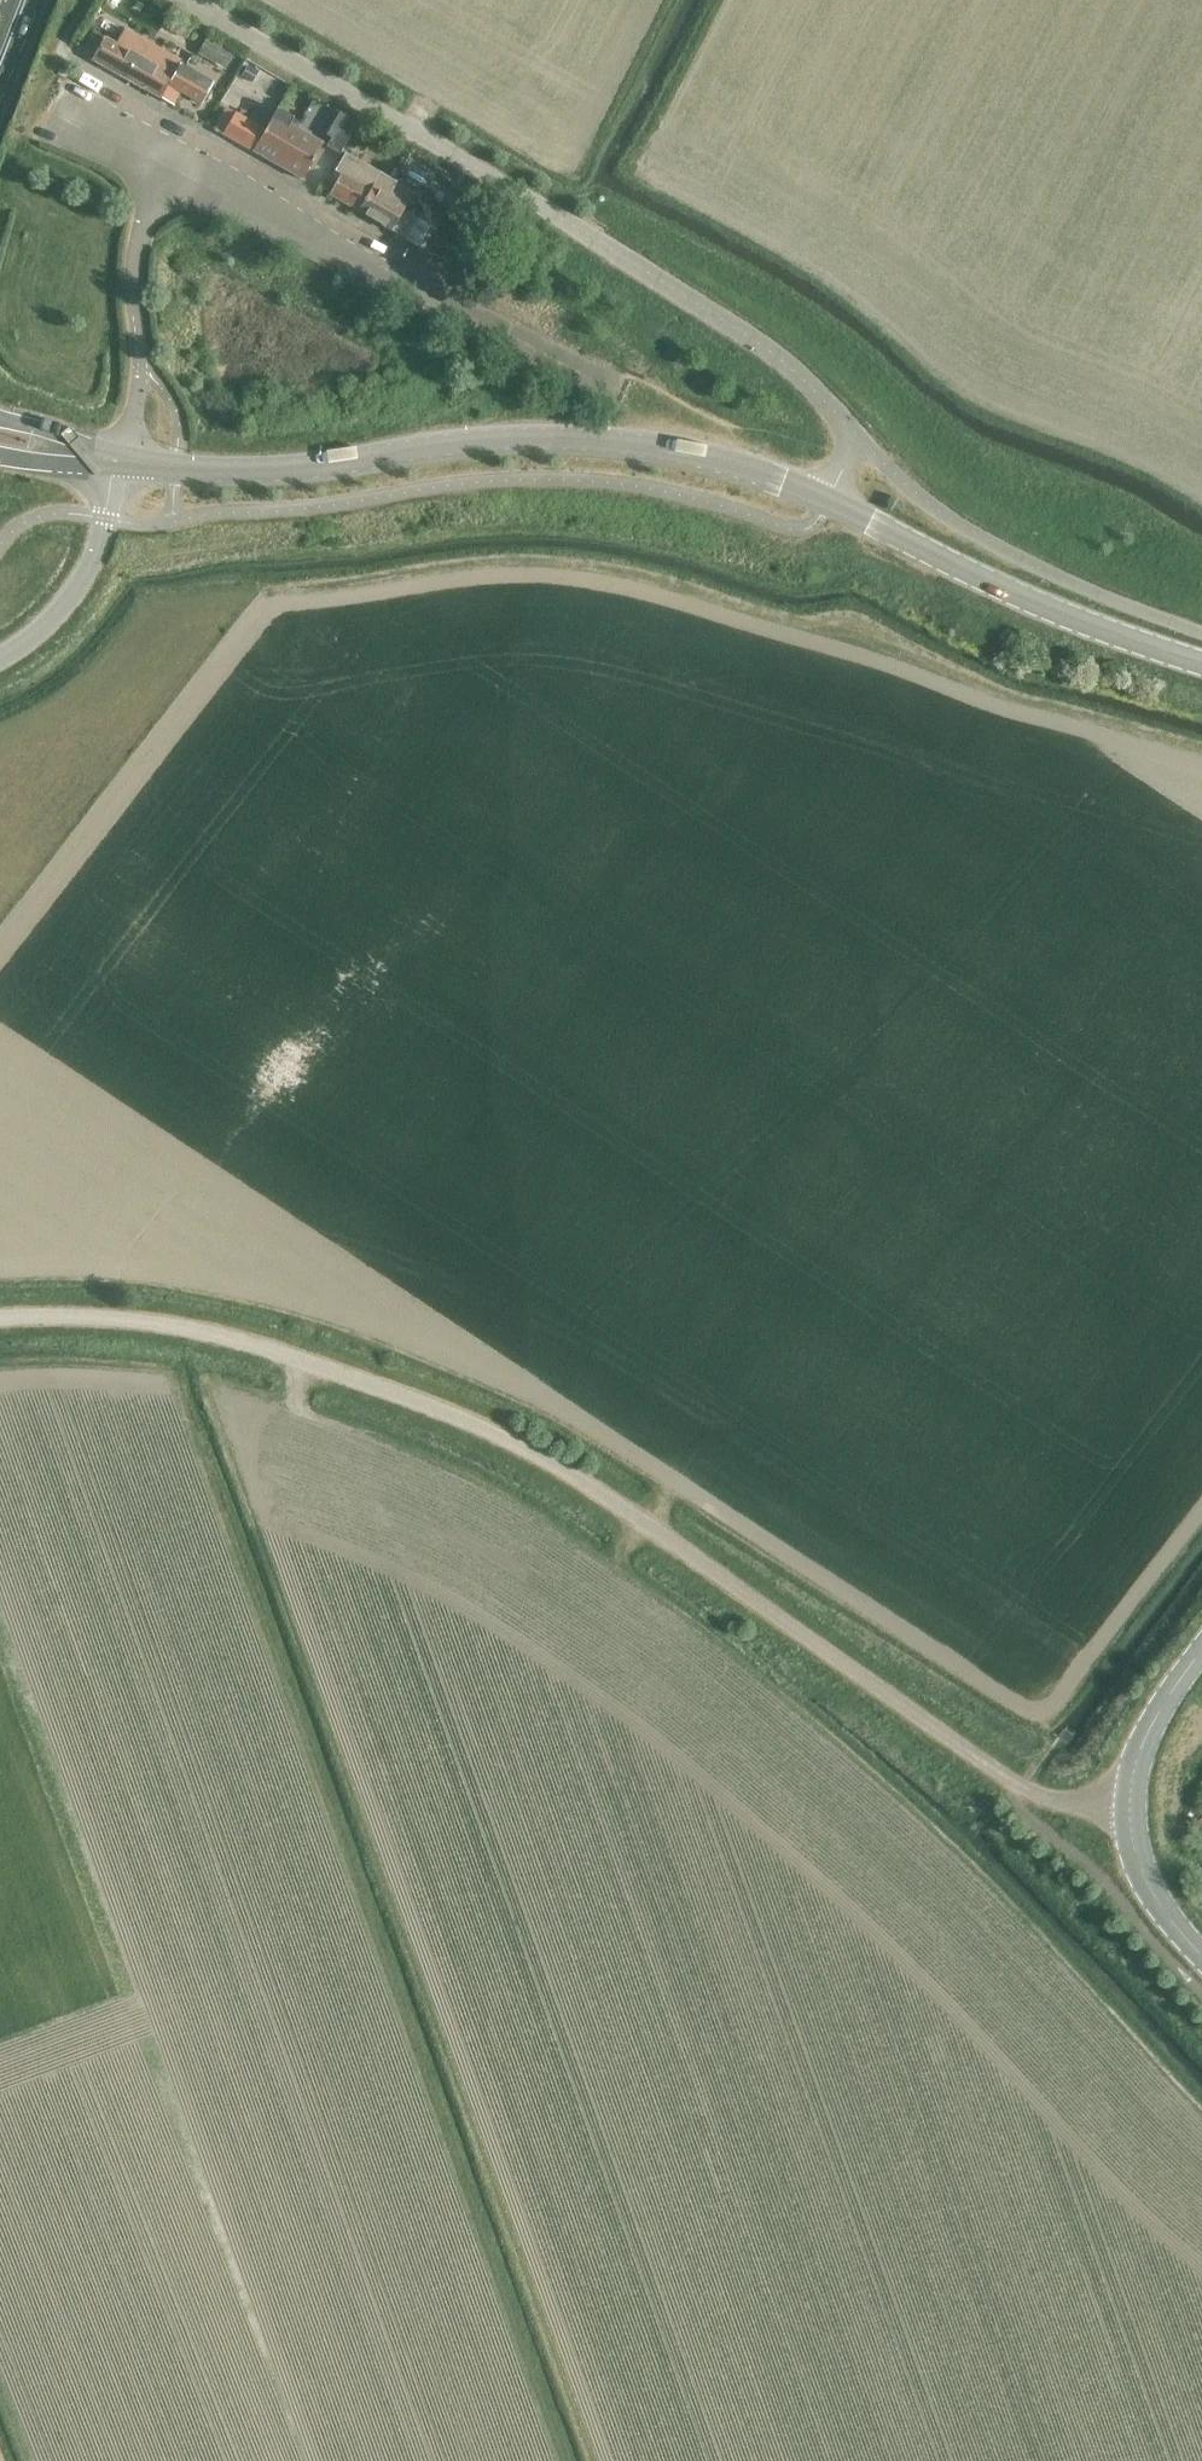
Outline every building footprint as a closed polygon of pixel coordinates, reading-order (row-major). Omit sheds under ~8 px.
[(93,32),(83,49),(94,55),(91,60),(172,105),(180,92),(201,104),(212,83),(179,64),(181,61),(123,28),(114,44),(93,32)] [(206,38),(198,52),(216,62),(224,48),(206,38)] [(214,129),(252,150),(264,129),(226,108),(214,129)] [(264,129),(252,150),(294,174),(301,178),(320,145),(322,142),(315,138),(289,123),(292,117),(276,108),(272,114),(264,129)] [(358,120),(340,110),(327,133),(331,136),(326,144),(340,152),(354,128),(358,120)] [(329,194),(358,211),(379,174),(345,154),(338,165),(344,168),(329,194)] [(358,211),(390,230),(404,237),(415,218),(401,210),(411,193),(379,174),(358,211)]
